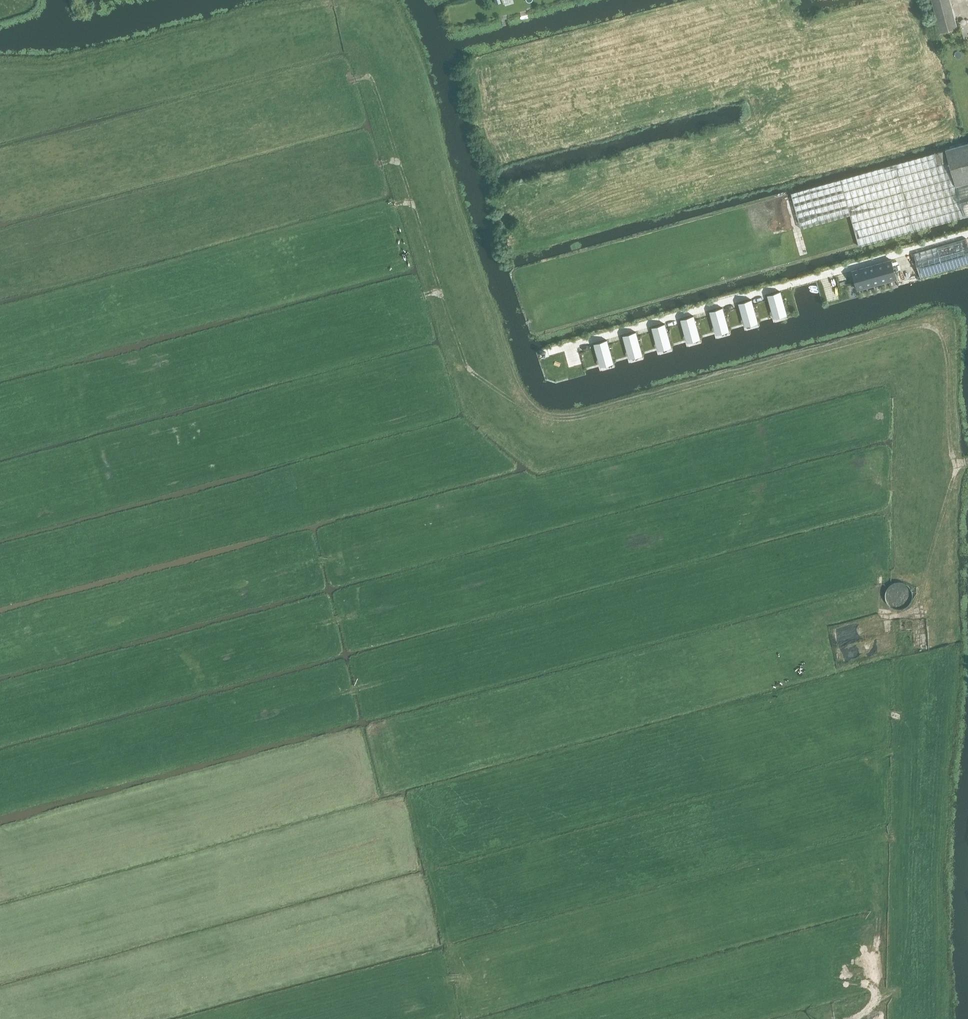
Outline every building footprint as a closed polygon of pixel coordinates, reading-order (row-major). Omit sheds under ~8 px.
[(950,0),(932,0),(940,32),(957,28),(950,0)] [(945,150),(956,185),(967,182),(967,143),(956,146),(945,150)] [(967,215),(967,182),(956,185),(945,150),(841,179),(791,193),(801,228),(850,214),(859,246),(964,217),(967,215)] [(913,253),(920,278),(967,264),(967,244),(966,238),(913,253)] [(852,270),(857,290),(897,279),(892,258),(852,270)] [(781,291),(768,295),(772,312),(785,309),(781,291)] [(752,299),(738,303),(743,321),(757,317),(752,299)] [(723,307),(710,311),(715,328),(728,325),(723,307)] [(694,315),(681,319),(686,337),(699,333),(694,315)] [(665,323),(652,327),(657,345),(670,341),(665,323)] [(636,331),(623,335),(628,353),(641,349),(636,331)] [(607,340),(594,343),(599,361),(612,357),(607,340)] [(914,597),(914,596),(914,593),(913,590),(911,587),(910,585),(907,583),(904,581),(901,580),(898,580),(895,580),(892,581),(889,582),(887,584),(884,587),(883,589),(882,592),(881,596),(881,599),(882,602),(884,605),(886,608),(888,610),(891,611),(894,613),(897,613),(900,613),(904,612),(907,610),(909,608),(912,606),(913,603),(914,600),(914,597)]
